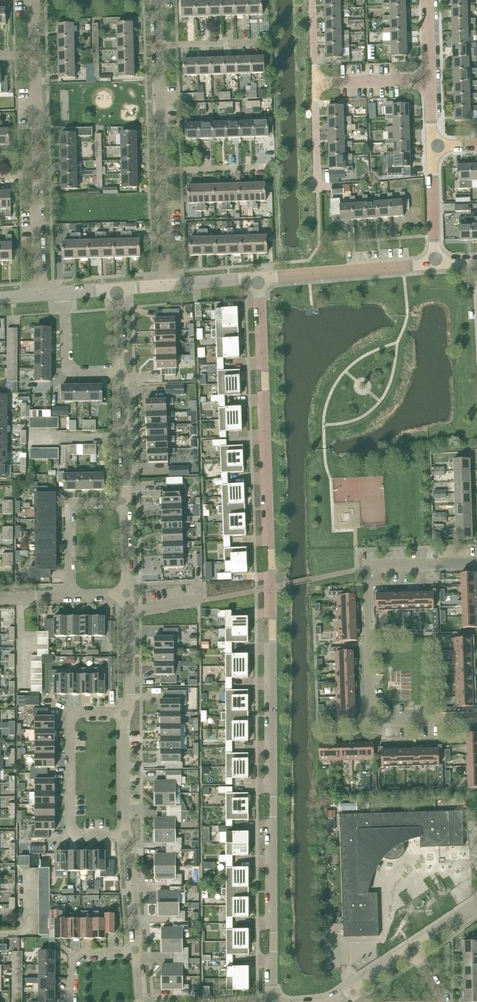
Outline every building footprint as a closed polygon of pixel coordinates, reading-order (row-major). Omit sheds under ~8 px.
[(236,17),(249,16),(248,0),(235,1),(236,17)] [(249,16),(262,16),(261,0),(258,0),(248,0),(249,16)] [(324,9),(341,9),(341,11),(348,11),(348,7),(340,7),(340,0),(324,0),(324,9)] [(452,9),(468,9),(468,12),(474,12),(475,12),(474,3),(467,4),(467,0),(451,0),(452,9)] [(209,18),(222,17),(222,1),(209,2),(209,18)] [(222,17),(236,17),(235,1),(222,1),(222,17)] [(183,19),(196,18),(196,2),(182,3),(183,19)] [(196,18),(209,18),(209,2),(196,2),(196,18)] [(390,19),(406,19),(405,6),(389,7),(389,4),(382,4),(382,8),(389,8),(389,16),(390,19)] [(341,9),(324,9),(325,22),(341,22),(341,24),(348,24),(348,19),(341,19),(341,11),(341,9)] [(475,24),(475,19),(474,20),(474,12),(468,12),(468,9),(452,9),(452,22),(468,22),(468,24),(475,24)] [(390,32),(406,31),(406,19),(390,19),(389,16),(383,17),(383,21),(390,21),(390,29),(390,32)] [(341,22),(325,22),(325,35),(341,34),(341,37),(348,36),(348,32),(341,32),(341,24),(341,22)] [(468,34),(468,37),(475,37),(475,32),(468,32),(468,24),(468,22),(452,22),(452,34),(468,34)] [(117,24),(117,37),(133,37),(133,23),(117,24)] [(57,26),(58,39),(74,39),(73,26),(57,26)] [(383,34),(383,42),(390,42),(390,44),(406,44),(406,31),(390,32),(390,29),(383,29),(383,34)] [(341,49),(349,49),(348,41),(341,41),(341,37),(341,34),(325,35),(325,47),(341,47),(341,49)] [(468,37),(468,34),(452,34),(453,47),(469,46),(469,49),(476,49),(476,44),(469,45),(468,37)] [(117,37),(118,51),(133,50),(133,37),(117,37)] [(58,39),(58,53),(74,52),(74,39),(58,39)] [(407,57),(406,44),(390,44),(390,42),(383,42),(384,46),(390,46),(391,57),(407,57)] [(469,49),(469,46),(453,47),(453,59),(469,59),(469,62),(476,62),(476,57),(469,57),(469,49)] [(341,47),(325,47),(326,59),(341,59),(341,61),(349,61),(349,57),(342,57),(341,49),(341,47)] [(118,51),(118,64),(134,63),(133,50),(118,51)] [(58,53),(59,66),(75,65),(74,52),(58,53)] [(237,59),(238,74),(251,74),(250,58),(237,59)] [(250,58),(251,74),(264,73),(263,58),(250,58)] [(211,75),(224,75),(224,59),(211,60),(211,75)] [(224,75),(238,74),(237,59),(224,59),(224,75)] [(470,71),(470,74),(476,74),(476,70),(469,70),(469,62),(469,59),(453,59),(453,72),(470,71)] [(185,76),(198,76),(198,60),(184,61),(185,76)] [(198,60),(198,76),(211,75),(211,60),(198,60)] [(134,63),(118,64),(118,77),(134,77),(134,63)] [(75,65),(59,66),(59,79),(75,79),(75,65)] [(469,74),(470,74),(470,71),(453,72),(454,84),(470,84),(470,87),(476,87),(476,82),(470,82),(469,74)] [(454,84),(454,97),(470,96),(470,99),(476,99),(476,95),(470,95),(470,87),(470,84),(454,84)] [(259,90),(259,99),(267,98),(267,90),(259,90)] [(470,99),(470,96),(454,97),(454,109),(471,109),(471,112),(476,112),(476,107),(470,107),(470,99)] [(401,118),(408,117),(408,105),(393,106),(392,103),(385,103),(385,108),(386,108),(386,116),(392,115),(393,115),(393,116),(393,118),(401,118)] [(327,108),(327,120),(344,120),(344,122),(351,122),(351,118),(343,118),(343,107),(327,108)] [(471,112),(471,109),(454,109),(455,122),(470,122),(471,124),(476,124),(476,120),(471,120),(470,112),(471,112)] [(392,120),(393,127),(393,130),(409,130),(408,117),(393,118),(393,115),(392,115),(386,116),(385,116),(385,120),(392,120)] [(234,118),(235,123),(227,123),(228,139),(241,138),(240,119),(240,117),(234,118)] [(241,138),(255,138),(254,122),(243,123),(242,119),(240,119),(241,138)] [(351,135),(351,130),(351,125),(348,125),(348,126),(344,127),(344,122),(344,120),(327,120),(328,133),(344,132),(344,135),(351,135)] [(254,122),(255,138),(268,137),(268,122),(254,122)] [(228,139),(227,123),(213,124),(214,139),(228,139)] [(187,140),(200,140),(200,124),(186,125),(187,140)] [(200,140),(214,139),(213,124),(200,124),(200,140)] [(394,143),(409,142),(409,130),(393,130),(393,127),(393,128),(385,128),(385,133),(388,133),(388,141),(394,140),(394,143)] [(92,129),(66,129),(66,135),(61,135),(61,149),(76,148),(76,136),(79,136),(79,137),(92,137),(92,129)] [(16,145),(15,135),(9,135),(9,130),(0,130),(0,146),(16,145)] [(328,133),(328,145),(344,145),(344,147),(351,147),(351,143),(344,143),(344,135),(344,132),(328,133)] [(121,133),(121,147),(136,147),(135,133),(121,133)] [(394,140),(388,141),(386,141),(386,145),(393,145),(393,152),(394,152),(394,155),(410,155),(409,142),(394,143),(394,140)] [(328,145),(328,158),(344,157),(345,160),(352,160),(352,156),(344,156),(344,147),(344,145),(328,145)] [(121,147),(121,161),(136,160),(136,147),(121,147)] [(61,149),(61,162),(76,162),(76,148),(61,149)] [(386,153),(386,158),(387,176),(402,176),(402,168),(410,168),(410,155),(394,155),(394,152),(393,152),(393,153),(386,153)] [(344,157),(328,158),(329,170),(344,170),(344,172),(352,172),(352,168),(345,168),(345,160),(344,157)] [(121,161),(122,174),(136,174),(136,160),(121,161)] [(61,162),(62,176),(77,176),(76,162),(61,162)] [(471,181),(470,165),(457,165),(458,182),(455,182),(455,189),(460,189),(460,182),(468,182),(468,181),(471,181)] [(470,165),(471,181),(468,181),(468,182),(468,189),(473,189),(473,181),(476,181),(476,165),(470,165)] [(136,174),(122,174),(122,188),(137,187),(136,174)] [(77,176),(62,176),(62,190),(77,189),(77,176)] [(252,185),(253,209),(257,209),(257,205),(256,205),(256,202),(266,201),(265,184),(252,185)] [(222,210),(227,210),(227,185),(214,186),(214,203),(223,203),(223,206),(222,206),(222,210)] [(231,202),(240,202),(239,185),(227,185),(227,210),(232,210),(232,206),(231,206),(231,202)] [(247,210),(253,209),(252,185),(239,185),(240,202),(249,202),(249,205),(247,205),(247,210)] [(196,211),(201,211),(201,186),(188,186),(188,204),(197,203),(197,207),(196,207),(196,211)] [(205,203),(214,203),(214,186),(201,186),(201,211),(207,210),(207,207),(205,207),(205,203)] [(7,209),(7,213),(6,213),(6,217),(10,217),(10,209),(11,209),(11,204),(11,195),(10,192),(0,192),(0,209),(7,209)] [(390,201),(391,218),(404,216),(403,210),(410,209),(409,201),(405,201),(405,193),(399,193),(400,201),(392,201),(390,201)] [(380,202),(377,202),(379,219),(391,218),(390,201),(392,201),(392,194),(387,194),(388,202),(380,202)] [(368,203),(365,203),(366,220),(379,219),(377,202),(380,202),(379,195),(375,195),(375,203),(368,203)] [(365,203),(368,203),(367,196),(362,197),(363,204),(355,204),(352,204),(354,221),(366,220),(365,203)] [(352,204),(355,204),(355,197),(350,198),(350,205),(339,206),(339,200),(331,200),(332,215),(340,214),(341,222),(354,221),(352,204)] [(474,217),(470,218),(459,218),(459,226),(459,242),(472,241),(472,225),(474,225),(474,217)] [(215,255),(228,255),(227,229),(223,230),(223,233),(224,233),(224,237),(215,237),(215,255)] [(228,255),(241,254),(240,237),(232,237),(232,233),(233,233),(233,229),(227,229),(228,255)] [(241,254),(254,254),(253,229),(248,229),(248,232),(249,232),(249,236),(240,237),(241,254)] [(253,229),(254,254),(267,254),(266,236),(257,236),(257,232),(258,232),(258,229),(253,229)] [(189,256),(202,255),(202,230),(197,230),(197,234),(198,234),(198,238),(189,238),(189,256)] [(202,255),(215,255),(215,237),(206,238),(206,234),(207,234),(207,230),(202,230),(202,255)] [(114,258),(127,258),(126,232),(121,232),(121,236),(122,236),(122,240),(114,240),(114,258)] [(126,232),(127,258),(140,257),(139,240),(130,240),(130,236),(132,236),(132,232),(126,232)] [(88,259),(101,258),(101,233),(95,233),(95,237),(97,237),(97,241),(88,241),(88,259)] [(101,258),(114,258),(114,240),(105,241),(105,237),(106,237),(106,233),(101,233),(101,258)] [(63,259),(76,259),(75,234),(70,234),(70,238),(71,237),(71,242),(62,242),(63,259)] [(76,259),(88,259),(88,241),(80,241),(80,237),(81,237),(81,234),(75,234),(76,259)] [(12,260),(12,244),(11,244),(10,235),(7,235),(7,240),(8,240),(8,244),(0,245),(0,261),(12,260)] [(215,309),(216,321),(238,320),(238,308),(215,309)] [(163,309),(163,317),(156,318),(157,332),(175,331),(175,321),(179,321),(179,309),(163,309)] [(212,330),(212,334),(239,333),(238,320),(216,321),(216,330),(212,330)] [(35,328),(35,341),(51,342),(51,328),(35,328)] [(157,344),(176,343),(175,331),(157,332),(157,344)] [(216,338),(216,347),(239,346),(239,333),(212,334),(212,338),(216,338)] [(35,341),(35,355),(51,355),(51,342),(35,341)] [(176,356),(176,343),(157,344),(157,357),(176,356)] [(216,347),(217,365),(223,365),(223,358),(239,358),(239,346),(216,347)] [(35,355),(35,368),(51,368),(51,355),(35,355)] [(157,357),(158,369),(162,369),(163,375),(176,374),(176,368),(177,368),(176,360),(184,360),(183,355),(176,356),(157,357)] [(217,365),(218,383),(240,383),(240,370),(224,370),(223,365),(217,365)] [(51,368),(35,368),(35,381),(51,382),(51,368)] [(211,402),(218,402),(225,402),(225,396),(241,395),(240,383),(218,383),(218,396),(211,396),(211,402)] [(76,401),(89,401),(89,385),(76,386),(76,401)] [(89,385),(89,401),(102,401),(102,385),(89,385)] [(166,396),(184,395),(184,385),(166,385),(166,396)] [(63,401),(76,401),(76,386),(62,386),(63,401)] [(173,398),(166,399),(147,399),(147,413),(166,412),(166,411),(166,405),(174,404),(173,398)] [(225,408),(225,402),(218,402),(219,420),(242,419),(241,407),(225,408)] [(63,406),(52,406),(52,416),(63,416),(63,406)] [(147,413),(148,425),(167,425),(167,424),(167,416),(174,416),(173,411),(166,411),(166,412),(147,413)] [(242,419),(219,420),(220,438),(226,438),(226,431),(242,431),(242,419)] [(167,437),(167,436),(167,429),(174,429),(174,424),(167,424),(167,425),(148,425),(148,438),(167,437)] [(189,427),(190,435),(198,435),(197,426),(189,427)] [(167,437),(148,438),(149,450),(168,450),(167,441),(175,441),(175,436),(167,436),(167,437)] [(190,439),(191,448),(199,447),(198,439),(190,439)] [(220,446),(221,460),(243,459),(243,445),(226,446),(226,440),(213,440),(213,447),(220,446)] [(108,444),(96,445),(90,445),(90,454),(108,454),(108,444)] [(168,450),(149,450),(149,463),(168,462),(168,450)] [(221,460),(221,479),(228,479),(227,473),(244,472),(243,459),(221,460)] [(454,459),(454,471),(470,470),(470,459),(454,459)] [(169,466),(170,475),(189,475),(188,466),(169,466)] [(454,482),(470,482),(470,470),(454,471),(454,482)] [(91,489),(91,473),(78,474),(78,490),(91,489)] [(110,473),(91,473),(91,489),(105,489),(105,480),(110,480),(110,473)] [(78,490),(78,474),(64,474),(65,490),(78,490)] [(228,479),(221,479),(214,479),(214,485),(222,485),(222,498),(245,497),(244,484),(228,485),(228,479)] [(454,482),(455,494),(471,493),(470,482),(454,482)] [(182,505),(181,497),(186,497),(186,483),(167,484),(168,492),(163,492),(163,506),(182,505)] [(32,494),(36,494),(36,507),(55,507),(55,494),(47,494),(47,487),(32,487),(32,494)] [(471,493),(455,494),(455,505),(471,505),(471,493)] [(218,506),(218,511),(245,510),(245,497),(222,498),(222,506),(218,506)] [(182,517),(182,505),(163,506),(163,518),(182,517)] [(455,505),(455,517),(472,516),(471,505),(455,505)] [(55,507),(36,507),(36,519),(55,519),(55,507)] [(223,514),(223,523),(246,522),(245,510),(218,511),(218,514),(223,514)] [(455,517),(456,528),(472,527),(472,516),(455,517)] [(182,517),(163,518),(164,531),(182,530),(182,522),(190,522),(190,517),(182,517)] [(55,519),(36,519),(36,532),(55,532),(55,519)] [(246,522),(223,523),(224,542),(230,542),(230,536),(246,535),(246,522)] [(472,527),(456,528),(456,540),(472,539),(472,527)] [(183,542),(182,530),(164,531),(164,543),(183,542)] [(55,532),(36,532),(37,545),(56,544),(55,532)] [(183,554),(183,547),(190,547),(190,542),(183,542),(164,543),(164,555),(183,555),(183,554)] [(230,542),(224,542),(224,562),(247,561),(246,547),(230,548),(230,542)] [(56,544),(37,545),(37,557),(56,557),(56,544)] [(165,568),(184,567),(183,559),(190,559),(190,554),(183,554),(183,555),(164,555),(165,568)] [(203,567),(202,554),(193,555),(194,568),(203,567)] [(50,578),(50,570),(56,570),(56,557),(37,557),(37,564),(31,564),(31,578),(50,578)] [(247,561),(224,562),(225,573),(218,573),(218,580),(231,579),(231,573),(247,573),(247,561)] [(462,584),(476,584),(476,573),(461,573),(462,584)] [(462,595),(476,595),(476,584),(462,584),(462,595)] [(433,609),(434,609),(434,600),(437,600),(436,589),(424,590),(424,610),(433,609)] [(386,591),(386,611),(399,610),(399,590),(386,591)] [(399,590),(399,610),(412,610),(411,590),(399,590)] [(411,590),(412,610),(424,610),(424,590),(411,590)] [(377,611),(386,611),(386,591),(373,591),(374,601),(376,601),(377,611)] [(355,595),(350,595),(344,595),(339,595),(337,596),(337,607),(356,606),(355,595)] [(462,606),(476,606),(476,595),(462,595),(462,606)] [(337,607),(338,619),(356,618),(356,606),(337,607)] [(463,617),(476,617),(476,606),(462,606),(463,617)] [(225,629),(248,629),(248,617),(232,617),(232,611),(218,611),(218,617),(225,617),(225,629)] [(67,617),(54,617),(54,619),(45,619),(45,631),(49,631),(49,639),(54,639),(54,637),(67,636),(67,617)] [(80,636),(79,617),(67,617),(67,636),(75,636),(75,643),(80,643),(80,636)] [(80,636),(92,636),(92,617),(79,617),(80,636)] [(92,617),(92,636),(105,636),(105,617),(92,617)] [(463,617),(463,628),(476,627),(476,617),(463,617)] [(338,619),(338,630),(356,629),(356,618),(338,619)] [(163,628),(163,636),(155,636),(155,649),(174,649),(174,642),(178,642),(178,628),(163,628)] [(248,642),(248,629),(225,629),(225,642),(218,642),(218,648),(225,648),(232,648),(232,642),(248,642)] [(356,629),(338,630),(339,642),(357,641),(356,629)] [(454,639),(455,648),(475,648),(474,635),(464,636),(464,638),(454,639)] [(225,648),(226,666),(248,666),(248,654),(232,654),(232,648),(225,648)] [(455,648),(455,661),(475,660),(475,648),(455,648)] [(174,662),(174,649),(155,649),(155,662),(174,662)] [(335,652),(335,663),(354,663),(353,651),(346,651),(340,652),(335,652)] [(455,661),(455,673),(475,672),(475,660),(455,661)] [(176,674),(174,674),(174,667),(180,667),(180,662),(174,662),(155,662),(155,674),(161,674),(161,682),(176,682),(176,674)] [(335,663),(336,675),(354,674),(354,663),(335,663)] [(226,666),(226,684),(232,684),(232,678),(248,678),(248,666),(226,666)] [(50,684),(54,684),(54,693),(54,694),(67,694),(67,676),(61,676),(61,670),(50,670),(50,684)] [(455,673),(456,686),(476,685),(475,672),(455,673)] [(336,675),(336,686),(354,685),(354,674),(336,675)] [(67,676),(67,694),(80,694),(80,675),(67,676)] [(80,675),(80,694),(92,694),(92,675),(80,675)] [(92,675),(92,694),(105,694),(105,675),(92,675)] [(232,684),(226,684),(226,703),(248,703),(248,690),(232,690),(232,684)] [(336,686),(336,697),(355,697),(354,685),(336,686)] [(456,686),(456,698),(476,697),(476,685),(456,686)] [(162,712),(180,712),(180,705),(186,705),(186,691),(166,691),(166,699),(162,699),(162,712)] [(39,705),(39,696),(18,696),(18,705),(39,705)] [(336,697),(337,709),(355,708),(355,697),(336,697)] [(466,707),(466,710),(476,710),(476,697),(456,698),(457,707),(461,707),(466,707)] [(221,712),(221,716),(248,715),(248,703),(226,703),(226,712),(221,712)] [(54,729),(54,716),(48,716),(48,708),(33,708),(33,716),(35,716),(35,725),(31,725),(31,730),(35,730),(35,729),(54,729)] [(337,709),(337,720),(338,720),(344,720),(350,720),(355,720),(355,708),(337,709)] [(162,724),(180,724),(180,712),(162,712),(162,724)] [(226,720),(226,728),(248,728),(248,715),(221,716),(221,720),(226,720)] [(180,737),(180,724),(162,724),(162,737),(180,737)] [(226,728),(226,747),(232,747),(232,741),(248,741),(248,728),(226,728)] [(54,742),(54,729),(35,729),(35,730),(35,742),(54,742)] [(467,744),(476,744),(476,733),(467,734),(467,744)] [(180,749),(180,737),(162,737),(162,749),(180,749)] [(35,742),(35,754),(55,754),(54,742),(35,742)] [(363,744),(363,760),(374,759),(374,743),(363,744)] [(320,761),(331,761),(330,744),(319,745),(320,761)] [(331,761),(341,760),(341,744),(330,744),(331,761)] [(341,760),(352,760),(352,744),(341,744),(341,760)] [(352,760),(363,760),(363,744),(352,744),(352,760)] [(468,755),(476,755),(476,744),(467,744),(468,755)] [(404,766),(417,766),(416,746),(404,747),(404,766)] [(417,766),(430,766),(429,746),(416,746),(417,766)] [(438,766),(443,765),(439,765),(439,756),(442,756),(442,746),(429,746),(430,766),(438,766)] [(232,747),(226,747),(226,766),(248,766),(248,753),(232,753),(232,747)] [(382,767),(392,767),(391,747),(379,747),(379,757),(382,757),(382,767)] [(392,767),(404,766),(404,747),(391,747),(392,767)] [(182,762),(180,762),(180,749),(162,749),(162,762),(166,762),(166,768),(182,768),(182,762)] [(35,754),(35,767),(30,767),(30,774),(47,773),(47,767),(55,767),(55,754),(35,754)] [(468,766),(476,766),(476,755),(468,755),(468,766)] [(248,766),(226,766),(226,785),(232,784),(232,778),(248,778),(248,766)] [(468,777),(476,777),(476,766),(468,766),(468,777)] [(166,781),(155,781),(155,794),(175,793),(175,786),(182,786),(182,771),(166,771),(166,781)] [(30,779),(35,779),(35,792),(55,792),(55,779),(47,779),(47,773),(30,774),(30,779)] [(468,777),(469,788),(476,788),(476,777),(468,777)] [(226,793),(226,806),(248,806),(248,793),(232,793),(232,787),(219,787),(219,793),(226,793)] [(35,804),(55,804),(55,792),(35,792),(35,800),(30,800),(30,805),(35,805),(35,804)] [(180,796),(180,793),(175,793),(155,794),(155,806),(166,806),(166,812),(182,812),(187,812),(187,809),(187,808),(186,807),(186,806),(185,805),(184,803),(183,802),(182,801),(182,800),(181,799),(180,798),(180,797),(180,796)] [(35,804),(35,805),(35,817),(55,817),(55,804),(35,804)] [(226,806),(226,826),(232,826),(232,820),(248,820),(248,806),(226,806)] [(344,937),(379,936),(378,893),(367,893),(369,883),(372,876),(375,870),(378,872),(381,866),(378,864),(380,861),(383,858),(384,859),(386,860),(387,861),(389,861),(390,861),(391,862),(393,862),(395,861),(397,861),(398,860),(400,859),(400,858),(401,857),(402,856),(403,855),(404,853),(404,851),(404,850),(405,849),(404,847),(404,846),(404,845),(403,844),(403,842),(409,840),(416,837),(420,837),(421,847),(464,846),(463,810),(341,814),(344,937)] [(166,818),(155,818),(155,830),(175,830),(175,823),(182,823),(182,812),(166,812),(166,818)] [(35,817),(35,825),(31,825),(31,838),(49,838),(49,830),(55,830),(55,817),(35,817)] [(226,826),(219,826),(219,832),(226,832),(226,844),(249,844),(249,832),(232,832),(232,826),(226,826)] [(155,830),(155,843),(166,843),(166,849),(182,849),(182,838),(175,838),(175,830),(155,830)] [(226,861),(232,861),(232,855),(249,855),(249,844),(226,844),(226,856),(219,856),(219,862),(226,862),(226,861)] [(166,855),(155,855),(155,867),(175,867),(175,859),(182,859),(182,849),(166,849),(166,855)] [(55,871),(62,871),(62,877),(68,877),(68,871),(68,852),(55,852),(55,871)] [(68,871),(80,871),(80,852),(68,852),(68,871)] [(80,871),(87,871),(87,877),(92,877),(93,871),(93,852),(80,852),(80,871)] [(93,871),(100,871),(100,875),(113,876),(114,861),(105,860),(105,852),(93,852),(93,871)] [(29,857),(29,866),(40,866),(40,854),(29,854),(29,857)] [(29,866),(29,857),(20,857),(20,866),(29,866)] [(232,867),(232,861),(226,861),(226,862),(226,880),(249,880),(249,867),(232,867)] [(155,867),(155,880),(166,880),(166,886),(170,886),(182,886),(182,885),(182,875),(176,875),(175,867),(155,867)] [(38,868),(38,930),(38,935),(49,935),(49,868),(38,868)] [(222,888),(222,892),(249,892),(249,880),(226,880),(226,888),(222,888)] [(170,892),(159,892),(159,904),(179,904),(179,896),(186,896),(186,885),(182,885),(182,886),(170,886),(170,892)] [(226,896),(226,905),(249,905),(249,892),(222,892),(222,896),(226,896)] [(159,904),(159,917),(170,917),(170,923),(173,923),(186,923),(186,922),(186,912),(179,912),(179,904),(159,904)] [(226,905),(226,923),(233,923),(233,917),(249,917),(249,905),(226,905)] [(55,929),(55,939),(68,939),(67,919),(63,919),(63,911),(56,911),(49,911),(50,929),(55,929)] [(80,911),(80,919),(80,938),(92,938),(92,919),(92,911),(80,911)] [(92,938),(105,938),(105,934),(114,934),(114,914),(105,914),(105,919),(92,919),(92,938)] [(68,939),(80,938),(80,919),(67,919),(68,939)] [(173,929),(162,929),(162,941),(182,941),(182,933),(189,933),(189,922),(186,922),(186,923),(173,923),(170,923),(173,923),(173,929)] [(233,923),(226,923),(226,942),(249,942),(249,929),(233,929),(233,923)] [(162,941),(162,954),(173,954),(173,960),(189,959),(189,949),(183,949),(182,941),(162,941)] [(464,942),(464,954),(476,954),(476,941),(464,942)] [(249,942),(226,942),(226,960),(233,960),(233,954),(249,954),(249,942)] [(39,952),(39,965),(55,965),(55,952),(39,952)] [(464,954),(464,966),(476,966),(476,954),(464,954)] [(173,966),(162,966),(162,978),(183,978),(183,970),(189,970),(189,959),(173,960),(173,966)] [(233,966),(233,960),(226,960),(226,978),(249,978),(249,966),(233,966)] [(39,970),(39,978),(55,978),(55,965),(39,965),(33,965),(33,970),(39,970)] [(476,978),(476,966),(464,966),(464,978),(476,978)] [(26,984),(32,984),(39,984),(39,992),(55,992),(55,978),(39,978),(27,978),(26,978),(26,984)] [(162,978),(162,991),(173,990),(173,997),(189,996),(189,986),(183,986),(183,978),(162,978)] [(233,995),(233,990),(249,990),(249,978),(226,978),(226,990),(223,990),(223,995),(233,995)] [(464,978),(464,990),(476,990),(476,978),(464,978)] [(464,990),(465,1001),(476,1001),(476,990),(464,990)] [(55,992),(39,992),(39,1001),(55,1001),(55,992)]
